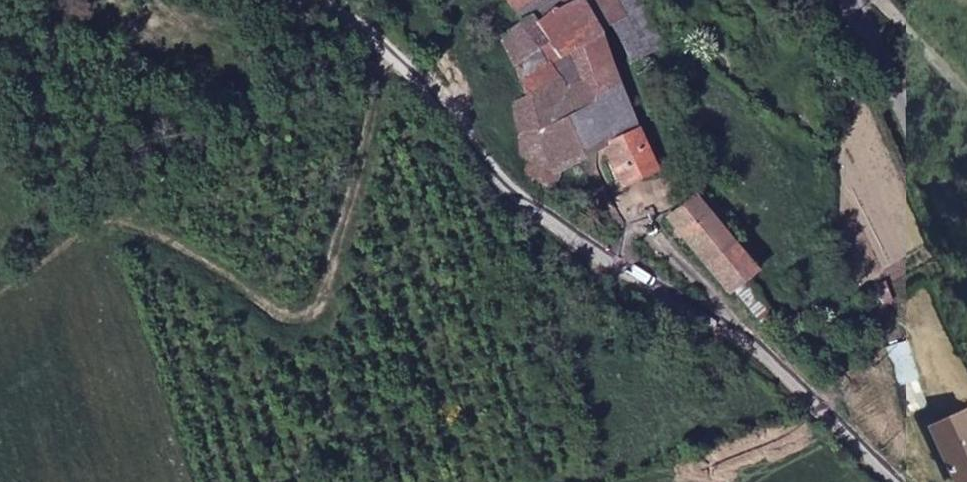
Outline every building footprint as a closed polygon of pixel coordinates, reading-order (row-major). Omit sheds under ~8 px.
[(537,20),(564,0),(522,0),(537,20)] [(645,21),(633,0),(608,0),(603,3),(618,34),(630,28),(645,21)] [(533,109),(523,112),(532,157),(524,171),(562,196),(571,178),(616,151),(647,135),(618,34),(603,3),(565,18),(558,18),(518,45),(533,109)] [(651,38),(652,33),(645,21),(630,28),(639,43),(651,38)] [(659,178),(647,135),(616,151),(629,190),(659,178)] [(714,275),(742,253),(746,250),(704,203),(674,226),(714,275)] [(760,271),(742,253),(714,275),(735,296),(760,271)] [(768,280),(760,271),(735,296),(743,304),(768,280)] [(887,344),(893,385),(916,382),(911,341),(887,344)] [(951,436),(966,470),(966,429),(951,436)]
